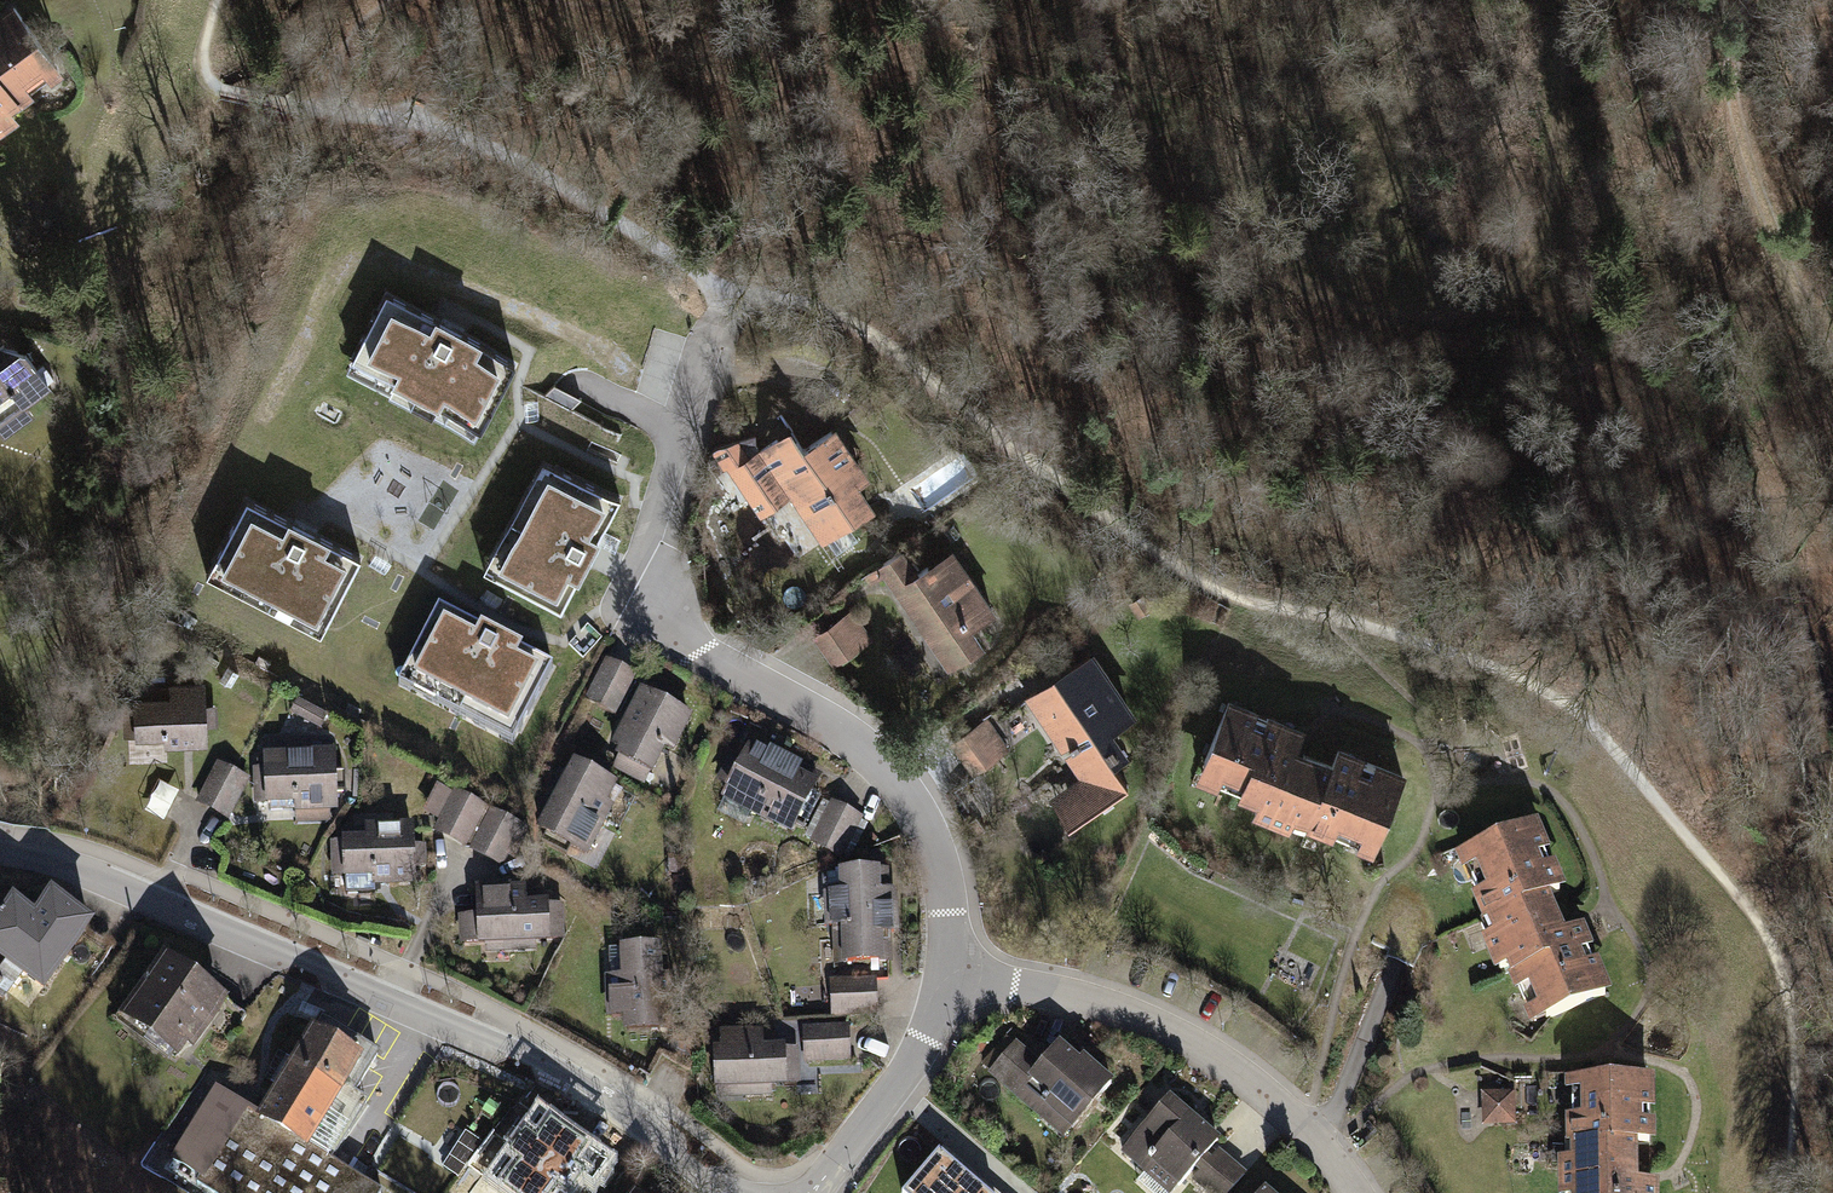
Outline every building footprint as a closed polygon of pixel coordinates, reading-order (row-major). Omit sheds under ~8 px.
[(35,0),(4,0),(0,3),(0,121),(2,123),(31,101),(24,91),(75,53),(35,0)] [(350,354),(479,421),(515,353),(385,286),(350,354)] [(4,412),(59,371),(30,332),(4,351),(0,345),(0,407),(4,412)] [(771,439),(739,461),(770,506),(789,493),(832,555),(853,541),(843,525),(865,511),(844,480),(855,472),(826,431),(798,450),(791,441),(778,450),(771,439)] [(482,569),(557,608),(618,490),(543,451),(482,569)] [(211,561),(326,620),(360,553),(246,494),(211,561)] [(923,625),(949,663),(974,646),(962,628),(986,611),(947,555),(891,593),(916,630),(923,625)] [(402,669),(517,728),(551,662),(437,603),(402,669)] [(844,610),(810,634),(830,662),(864,639),(844,610)] [(1066,683),(1035,706),(1085,775),(1062,792),(1079,815),(1120,785),(1106,766),(1120,756),(1104,734),(1127,717),(1082,655),(1058,672),(1066,683)] [(629,676),(599,662),(583,696),(612,711),(629,676)] [(200,704),(199,684),(166,685),(166,691),(129,692),(130,702),(122,702),(123,731),(160,730),(161,740),(201,738),(201,724),(209,724),(208,704),(200,704)] [(665,751),(684,714),(662,703),(666,696),(650,688),(646,695),(639,692),(611,746),(616,749),(609,763),(638,779),(655,746),(665,751)] [(1222,703),(1198,759),(1217,767),(1212,780),(1253,797),(1248,808),(1284,823),(1288,813),(1343,835),(1348,822),(1373,832),(1397,775),(1333,749),(1326,765),(1289,750),(1296,733),(1222,703)] [(980,720),(950,741),(971,770),(1000,750),(980,720)] [(299,742),(259,743),(260,767),(253,767),(253,802),(264,802),(264,807),(329,806),(329,789),(339,789),(339,773),(330,773),(329,753),(300,754),(299,742)] [(718,795),(787,830),(791,823),(798,826),(813,797),(804,793),(811,779),(765,755),(761,762),(743,753),(736,765),(727,760),(715,784),(722,787),(718,795)] [(607,783),(572,764),(565,777),(556,772),(538,806),(546,810),(535,830),(541,833),(537,841),(560,853),(564,846),(579,853),(604,805),(597,801),(607,783)] [(241,780),(211,765),(194,800),(224,814),(241,780)] [(170,813),(178,786),(161,780),(152,808),(170,813)] [(521,829),(450,793),(430,833),(501,869),(521,829)] [(854,820),(825,805),(808,838),(837,853),(854,820)] [(338,841),(331,842),(332,872),(369,871),(369,882),(409,880),(407,826),(372,827),(372,832),(338,834),(338,841)] [(1526,826),(1469,850),(1479,873),(1464,880),(1487,933),(1479,936),(1494,970),(1505,966),(1518,997),(1532,992),(1542,1014),(1596,991),(1572,933),(1554,940),(1535,897),(1553,889),(1526,826)] [(841,925),(842,961),(883,960),(882,931),(888,931),(887,891),(880,891),(879,869),(821,871),(823,926),(841,925)] [(518,887),(471,889),(472,916),(459,916),(460,940),(503,939),(503,948),(528,947),(528,937),(554,936),(553,905),(519,906),(518,887)] [(38,985),(83,924),(48,899),(32,920),(9,903),(0,915),(0,955),(3,957),(0,961),(0,996),(18,971),(38,985)] [(621,1018),(621,1029),(653,1028),(652,1000),(663,1000),(662,974),(652,974),(651,947),(620,949),(621,975),(603,976),(605,1018),(621,1018)] [(127,1020),(169,1052),(179,1038),(186,1043),(215,1004),(161,964),(146,984),(152,988),(127,1020)] [(869,979),(827,980),(828,1014),(869,1013),(869,979)] [(210,1090),(167,1158),(196,1176),(192,1184),(206,1192),(373,1192),(374,1191),(311,1151),(371,1054),(317,1020),(256,1118),(210,1090)] [(838,1026),(802,1026),(802,1060),(839,1059),(838,1026)] [(711,1051),(711,1084),(739,1084),(739,1093),(766,1093),(766,1081),(791,1081),(791,1050),(755,1050),(755,1036),(718,1036),(718,1051),(711,1051)] [(1043,1106),(1067,1127),(1106,1083),(1076,1058),(1072,1063),(1053,1046),(1033,1068),(1010,1047),(988,1073),(1036,1114),(1043,1106)] [(1578,1080),(1578,1100),(1567,1100),(1568,1145),(1574,1144),(1574,1160),(1561,1161),(1561,1192),(1646,1192),(1646,1185),(1628,1185),(1627,1144),(1645,1144),(1645,1079),(1578,1080)] [(1520,1122),(1518,1088),(1484,1090),(1487,1125),(1520,1122)] [(1118,1151),(1140,1170),(1130,1181),(1145,1192),(1165,1192),(1211,1140),(1164,1099),(1118,1151)] [(488,1172),(517,1192),(566,1192),(583,1168),(594,1176),(610,1154),(538,1103),(488,1172)] [(1195,1175),(1210,1185),(1231,1153),(1216,1143),(1195,1175)] [(939,1153),(904,1192),(985,1192),(939,1153)] [(1249,1166),(1225,1157),(1214,1186),(1232,1192),(1238,1192),(1249,1166)]
